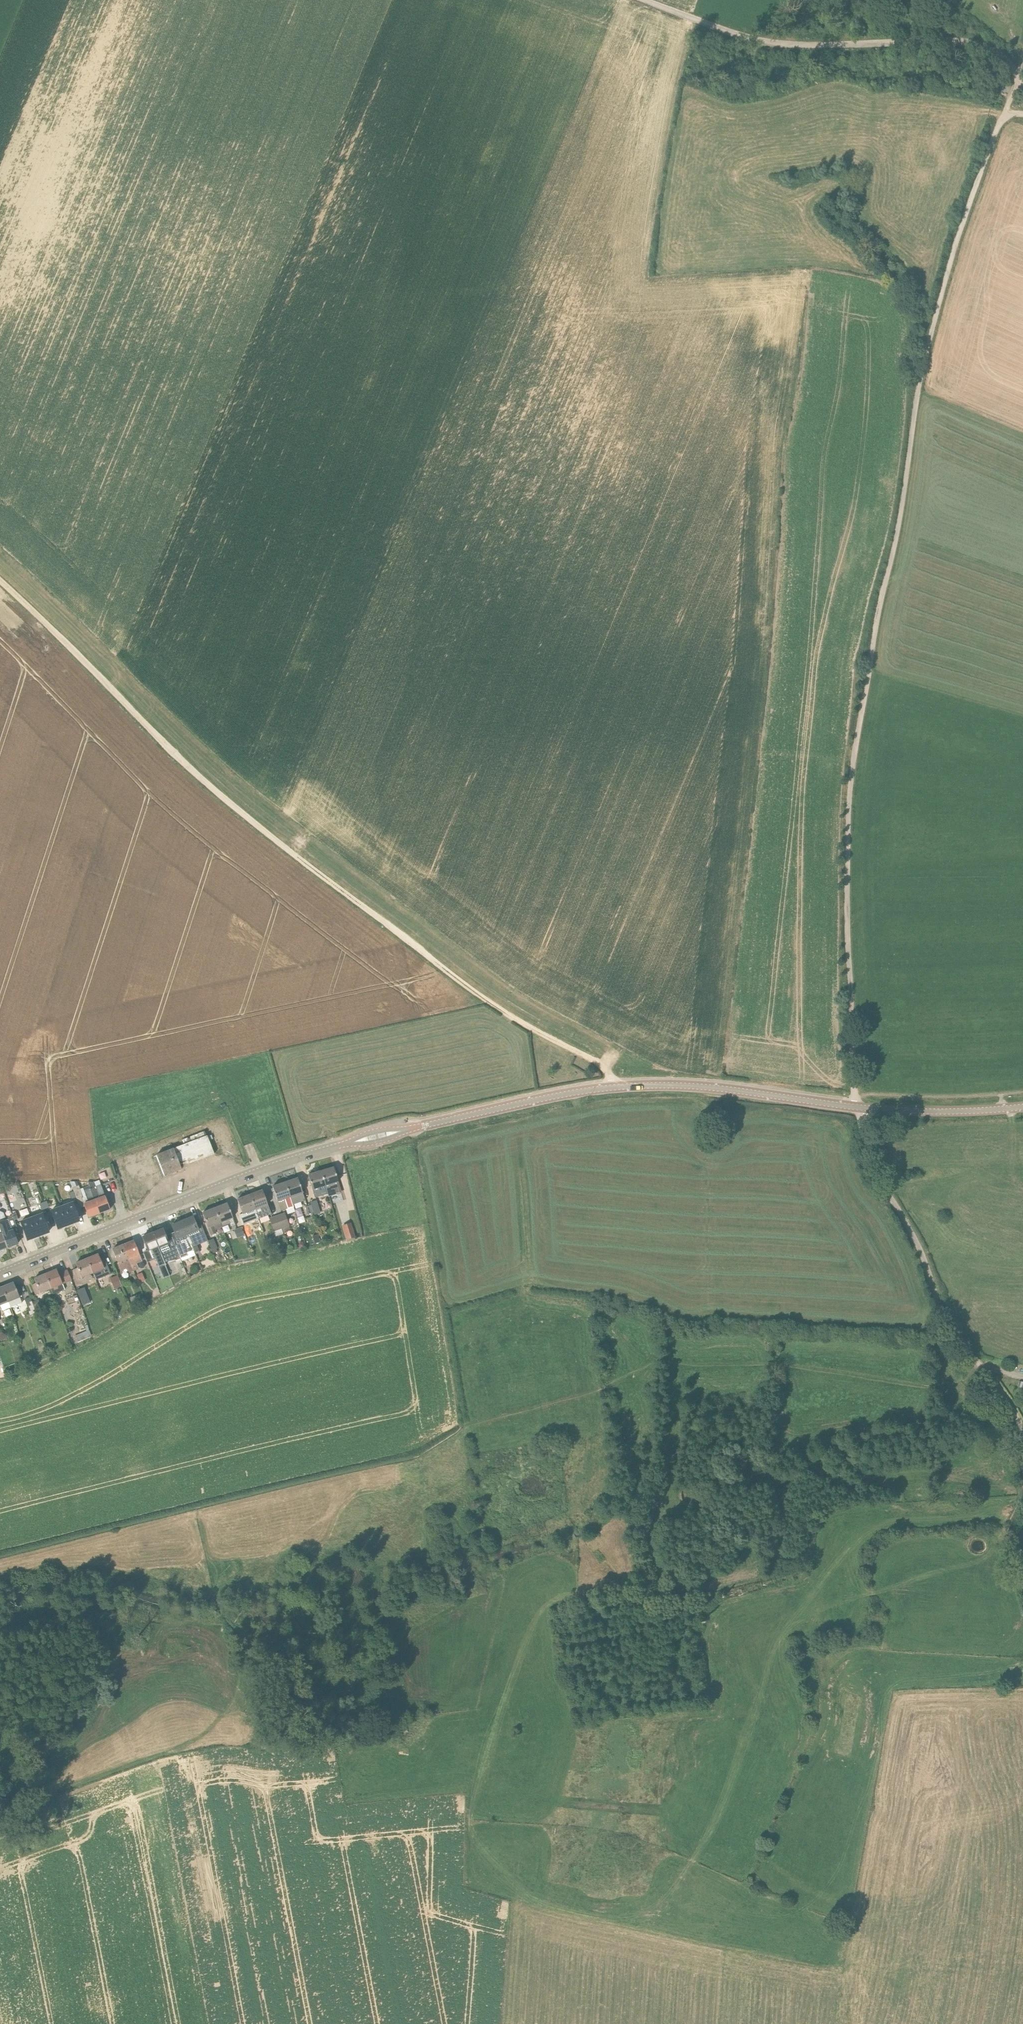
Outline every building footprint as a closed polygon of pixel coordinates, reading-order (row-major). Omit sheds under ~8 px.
[(214,1154),(207,1135),(205,1131),(182,1140),(184,1144),(173,1147),(156,1155),(159,1164),(163,1174),(172,1170),(173,1172),(181,1169),(180,1166),(188,1163),(188,1164),(189,1164),(189,1163),(196,1160),(197,1161),(197,1160),(204,1157),(205,1157),(206,1157),(205,1156),(213,1153),(213,1154),(214,1154)] [(338,1182),(336,1176),(333,1167),(321,1171),(325,1186),(328,1197),(336,1194),(335,1191),(341,1190),(338,1182)] [(103,1180),(114,1177),(112,1170),(102,1173),(103,1180)] [(318,1189),(325,1186),(321,1171),(308,1175),(312,1190),(315,1198),(320,1196),(318,1189)] [(303,1193),(301,1187),(297,1178),(285,1182),(293,1207),(293,1206),(293,1204),(306,1200),(303,1193)] [(110,1209),(105,1195),(101,1184),(96,1186),(95,1182),(88,1181),(90,1186),(89,1186),(99,1213),(110,1209)] [(281,1211),(293,1207),(285,1182),(272,1186),(277,1201),(281,1211)] [(99,1213),(89,1186),(84,1188),(86,1196),(83,1197),(79,1185),(72,1188),(77,1200),(82,1198),(83,1203),(85,1208),(89,1217),(99,1213)] [(271,1214),(265,1199),(262,1190),(249,1194),(255,1209),(259,1219),(264,1217),(271,1214)] [(248,1212),(255,1209),(249,1194),(237,1199),(240,1209),(242,1214),(245,1222),(251,1220),(248,1212)] [(310,1203),(313,1213),(314,1213),(314,1214),(320,1213),(316,1200),(310,1202),(310,1203)] [(62,1206),(69,1225),(79,1221),(72,1203),(62,1206)] [(233,1218),(231,1212),(227,1203),(215,1208),(220,1222),(228,1220),(230,1227),(236,1225),(233,1218)] [(306,1215),(313,1213),(310,1203),(303,1205),(306,1215)] [(51,1210),(58,1229),(69,1225),(62,1206),(51,1210)] [(213,1225),(220,1222),(215,1208),(202,1213),(208,1228),(211,1235),(216,1233),(213,1225)] [(13,1229),(8,1231),(4,1220),(6,1219),(3,1213),(0,1211),(0,1228),(7,1247),(18,1243),(13,1229)] [(277,1215),(281,1229),(289,1226),(284,1213),(277,1215)] [(31,1218),(38,1236),(49,1232),(42,1214),(31,1218)] [(274,1231),(281,1229),(277,1215),(269,1218),(274,1231)] [(11,1228),(17,1227),(13,1217),(8,1219),(11,1228)] [(198,1231),(196,1226),(195,1223),(193,1217),(182,1221),(188,1235),(193,1233),(198,1231)] [(21,1222),(27,1240),(38,1236),(31,1218),(21,1222)] [(190,1241),(188,1235),(182,1221),(171,1225),(174,1232),(170,1234),(180,1258),(187,1256),(186,1252),(194,1250),(190,1241)] [(190,1241),(194,1250),(195,1252),(199,1251),(194,1239),(205,1235),(200,1222),(195,1223),(196,1226),(198,1231),(193,1233),(188,1235),(190,1241)] [(347,1240),(355,1237),(351,1223),(342,1225),(347,1240)] [(152,1233),(161,1255),(162,1255),(172,1251),(176,1260),(180,1258),(170,1234),(166,1235),(163,1229),(152,1233)] [(159,1267),(165,1264),(161,1255),(152,1233),(142,1237),(146,1246),(147,1251),(152,1250),(156,1259),(159,1267)] [(319,1234),(312,1236),(315,1244),(321,1242),(319,1234)] [(208,1241),(210,1246),(212,1250),(216,1248),(217,1248),(214,1238),(208,1241)] [(139,1255),(137,1250),(134,1240),(123,1245),(134,1271),(139,1269),(137,1263),(142,1261),(139,1255)] [(129,1273),(134,1271),(123,1245),(112,1249),(116,1258),(118,1263),(121,1271),(127,1268),(129,1273)] [(104,1257),(100,1258),(98,1254),(87,1258),(93,1273),(96,1280),(111,1274),(108,1266),(104,1257)] [(78,1279),(93,1273),(87,1258),(75,1263),(77,1268),(73,1269),(78,1279)] [(72,1280),(71,1279),(67,1270),(58,1274),(56,1269),(45,1274),(51,1289),(54,1294),(65,1290),(63,1284),(72,1280)] [(161,1272),(163,1278),(170,1276),(167,1269),(166,1270),(162,1272),(161,1272)] [(40,1293),(51,1289),(45,1274),(34,1278),(36,1283),(32,1285),(36,1294),(40,1293)] [(121,1285),(117,1275),(109,1278),(113,1288),(121,1285)] [(19,1297),(23,1295),(19,1285),(15,1287),(13,1282),(2,1287),(8,1301),(10,1308),(21,1303),(19,1297)] [(10,1308),(8,1301),(2,1287),(0,1288),(0,1306),(1,1305),(3,1310),(10,1308)] [(85,1287),(77,1290),(83,1305),(90,1302),(85,1287)] [(143,1302),(140,1294),(130,1298),(133,1306),(143,1302)] [(36,1314),(30,1297),(24,1299),(30,1316),(36,1314)] [(32,1302),(34,1308),(40,1306),(38,1300),(32,1302)] [(91,1336),(89,1330),(87,1324),(85,1325),(86,1331),(75,1335),(78,1341),(91,1336)]
